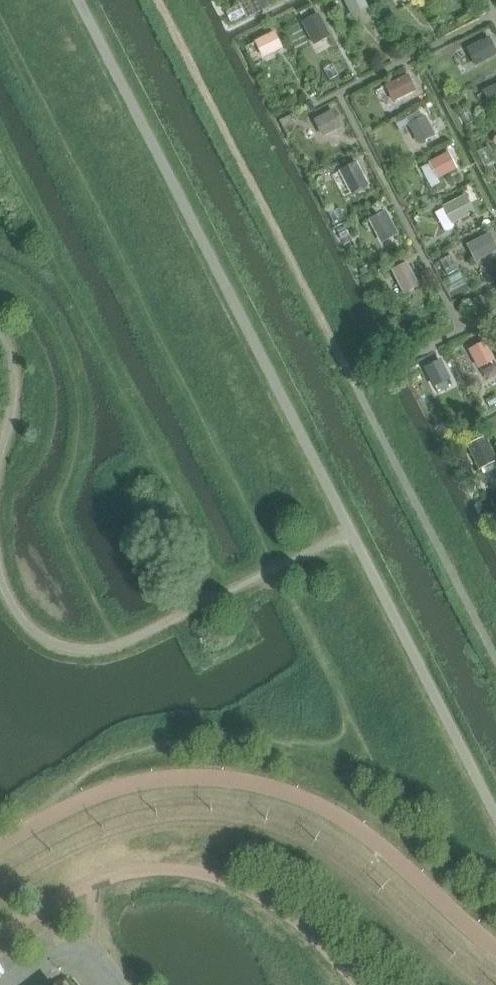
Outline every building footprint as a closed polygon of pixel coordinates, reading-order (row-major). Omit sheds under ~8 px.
[(353,14),(367,7),(363,0),(346,0),(353,14)] [(317,16),(303,23),(314,43),(328,37),(317,16)] [(273,33),(256,42),(264,56),(281,47),(273,33)] [(466,49),(476,67),(495,56),(495,50),(489,37),(466,49)] [(409,74),(385,86),(393,103),(417,91),(409,74)] [(484,93),(491,106),(495,104),(495,87),(484,93)] [(333,112),(315,122),(322,136),(340,126),(333,112)] [(424,117),(410,124),(419,142),(433,135),(424,117)] [(447,154),(430,163),(438,176),(454,168),(447,154)] [(357,161),(339,171),(351,194),(369,185),(357,161)] [(465,197),(444,208),(451,222),(472,211),(465,197)] [(385,213),(371,220),(381,241),(396,234),(385,213)] [(469,246),(475,260),(495,249),(489,235),(469,246)] [(407,264),(393,271),(404,292),(418,285),(407,264)] [(485,344),(471,352),(479,369),(494,363),(485,344)] [(441,362),(427,369),(435,387),(449,380),(441,362)] [(483,439),(470,446),(481,467),(495,460),(483,439)]
